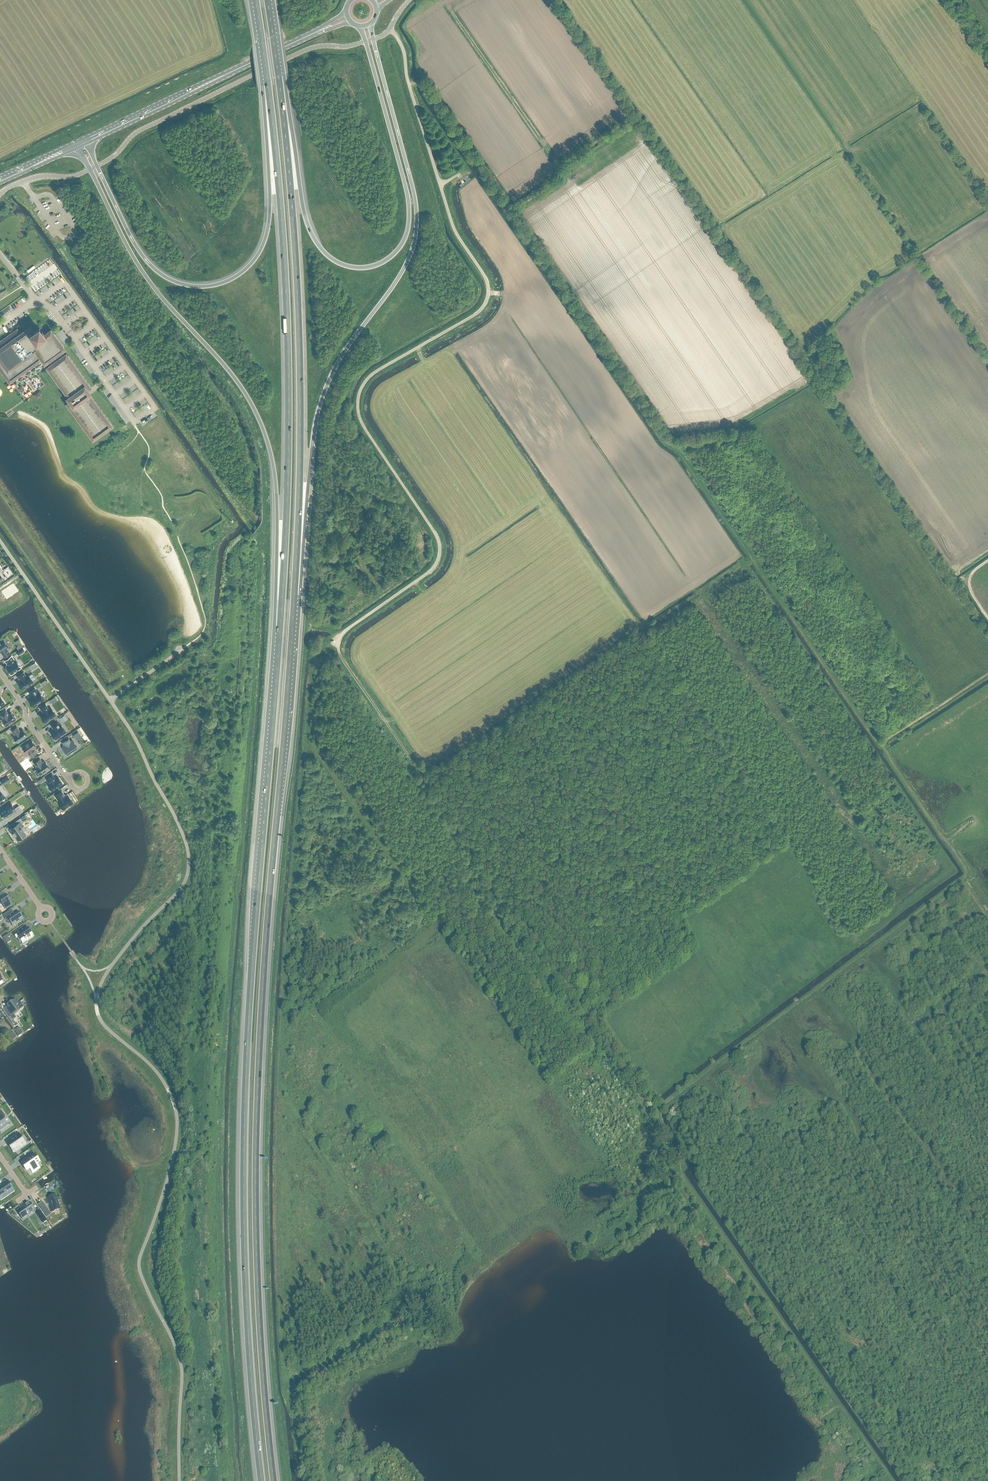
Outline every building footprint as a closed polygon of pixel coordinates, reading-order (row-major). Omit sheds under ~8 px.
[(63,348),(62,346),(64,345),(55,332),(53,333),(51,331),(45,335),(43,330),(42,331),(40,328),(38,329),(37,329),(33,331),(30,327),(20,335),(17,331),(0,343),(0,367),(10,381),(38,360),(38,359),(42,356),(45,362),(46,361),(50,365),(48,366),(50,368),(49,369),(69,396),(68,397),(70,401),(67,403),(93,439),(112,425),(90,393),(91,393),(88,389),(91,387),(68,355),(67,356),(65,353),(64,354),(61,350),(63,348)] [(4,640),(1,642),(0,641),(0,642),(0,652),(1,652),(4,656),(10,652),(7,648),(8,646),(4,640)] [(11,656),(5,660),(9,664),(6,666),(8,669),(9,670),(11,673),(16,670),(15,669),(20,665),(16,659),(14,661),(11,656)] [(23,671),(17,675),(20,680),(18,682),(23,688),(26,686),(26,687),(30,684),(33,681),(29,674),(26,676),(23,671)] [(35,688),(29,691),(34,698),(30,700),(34,706),(44,698),(40,691),(38,693),(35,688)] [(45,704),(40,708),(43,712),(40,714),(45,721),(55,714),(50,707),(48,708),(45,704)] [(0,713),(0,714),(3,718),(2,719),(7,725),(9,723),(10,724),(13,722),(12,721),(16,719),(15,718),(16,717),(14,715),(13,715),(11,713),(8,715),(8,713),(6,709),(0,713)] [(50,724),(53,728),(50,731),(56,739),(67,731),(61,723),(60,724),(57,719),(50,724)] [(19,730),(17,727),(12,730),(15,735),(14,736),(18,742),(27,735),(23,729),(19,731),(19,730)] [(63,746),(68,754),(78,747),(72,739),(70,741),(68,738),(63,742),(65,745),(63,746)] [(36,746),(32,740),(22,746),(27,753),(28,752),(31,756),(37,752),(35,749),(34,750),(33,748),(36,746)] [(41,775),(50,768),(45,760),(42,761),(40,758),(34,763),(36,766),(35,767),(41,775)] [(56,779),(52,773),(46,778),(50,783),(49,784),(52,790),(63,783),(59,777),(56,779)] [(3,784),(10,780),(7,775),(0,780),(3,784)] [(62,791),(55,795),(58,800),(63,809),(73,802),(67,794),(65,795),(62,791)] [(12,803),(1,811),(5,818),(7,817),(11,814),(13,817),(23,811),(19,805),(15,808),(12,803)] [(34,806),(28,809),(32,815),(38,812),(34,806)] [(12,827),(10,828),(13,832),(12,833),(12,834),(13,833),(15,836),(14,836),(14,837),(16,836),(18,840),(20,839),(21,839),(25,836),(27,834),(22,827),(24,826),(22,822),(28,818),(26,814),(15,822),(16,824),(12,827)] [(11,905),(9,902),(10,901),(5,895),(1,898),(0,896),(0,901),(6,908),(11,905)] [(15,915),(11,910),(3,916),(8,923),(10,921),(13,927),(23,920),(20,915),(20,916),(18,913),(15,915)] [(27,929),(25,926),(13,934),(16,939),(18,938),(23,945),(35,938),(28,928),(27,929)] [(6,1007),(2,1010),(10,1021),(16,1018),(14,1014),(18,1011),(23,1007),(20,1002),(17,1004),(15,1000),(6,1007)] [(20,1136),(18,1138),(15,1133),(9,1137),(12,1142),(8,1145),(13,1151),(25,1143),(20,1136)] [(30,1169),(32,1171),(36,1168),(35,1166),(38,1164),(31,1154),(26,1157),(29,1162),(23,1167),(27,1171),(30,1169)] [(0,1188),(0,1192),(4,1197),(13,1190),(8,1183),(0,1188)] [(60,1208),(55,1195),(47,1198),(49,1204),(50,1203),(51,1206),(50,1206),(50,1207),(51,1211),(60,1208)] [(30,1203),(17,1211),(23,1220),(35,1211),(30,1203)] [(46,1206),(41,1209),(47,1218),(52,1215),(46,1206)] [(43,1224),(47,1221),(40,1211),(36,1214),(43,1224)]
